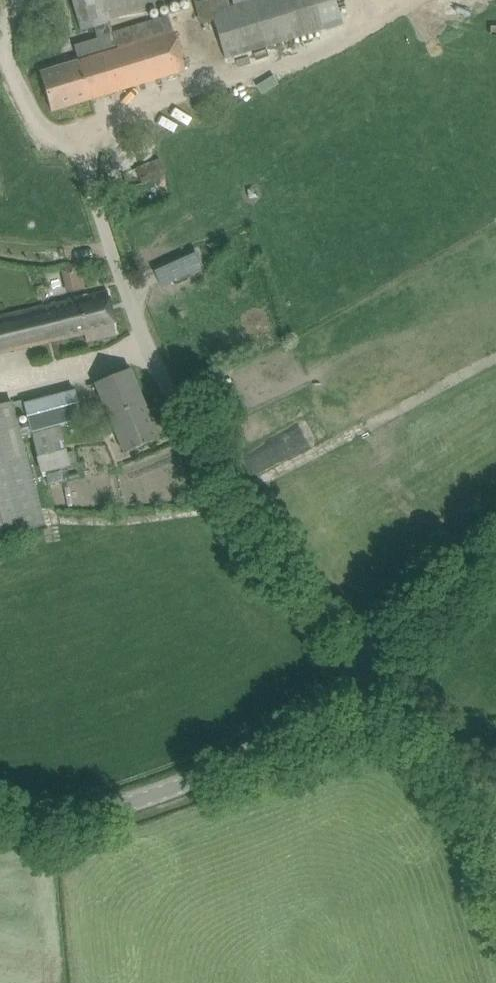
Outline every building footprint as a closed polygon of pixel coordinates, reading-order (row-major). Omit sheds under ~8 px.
[(81,27),(94,23),(99,37),(114,32),(109,18),(170,0),(73,0),(81,27)] [(214,20),(226,59),(343,23),(336,0),(208,0),(214,20)] [(80,60),(41,72),(53,110),(186,70),(174,31),(118,48),(114,32),(99,37),(75,44),(80,60)] [(129,189),(167,177),(161,158),(123,169),(129,189)] [(168,264),(176,279),(198,269),(191,253),(168,264)] [(62,267),(63,274),(51,276),(53,295),(83,292),(80,264),(62,267)] [(85,332),(87,340),(97,338),(117,335),(111,307),(108,290),(0,315),(0,352),(85,332)] [(125,452),(142,445),(160,437),(130,368),(95,383),(125,452)] [(75,389),(24,402),(42,472),(70,465),(67,453),(60,426),(83,420),(75,389)] [(0,404),(0,536),(45,524),(12,400),(0,404)] [(67,453),(70,465),(77,463),(74,451),(67,453)]
